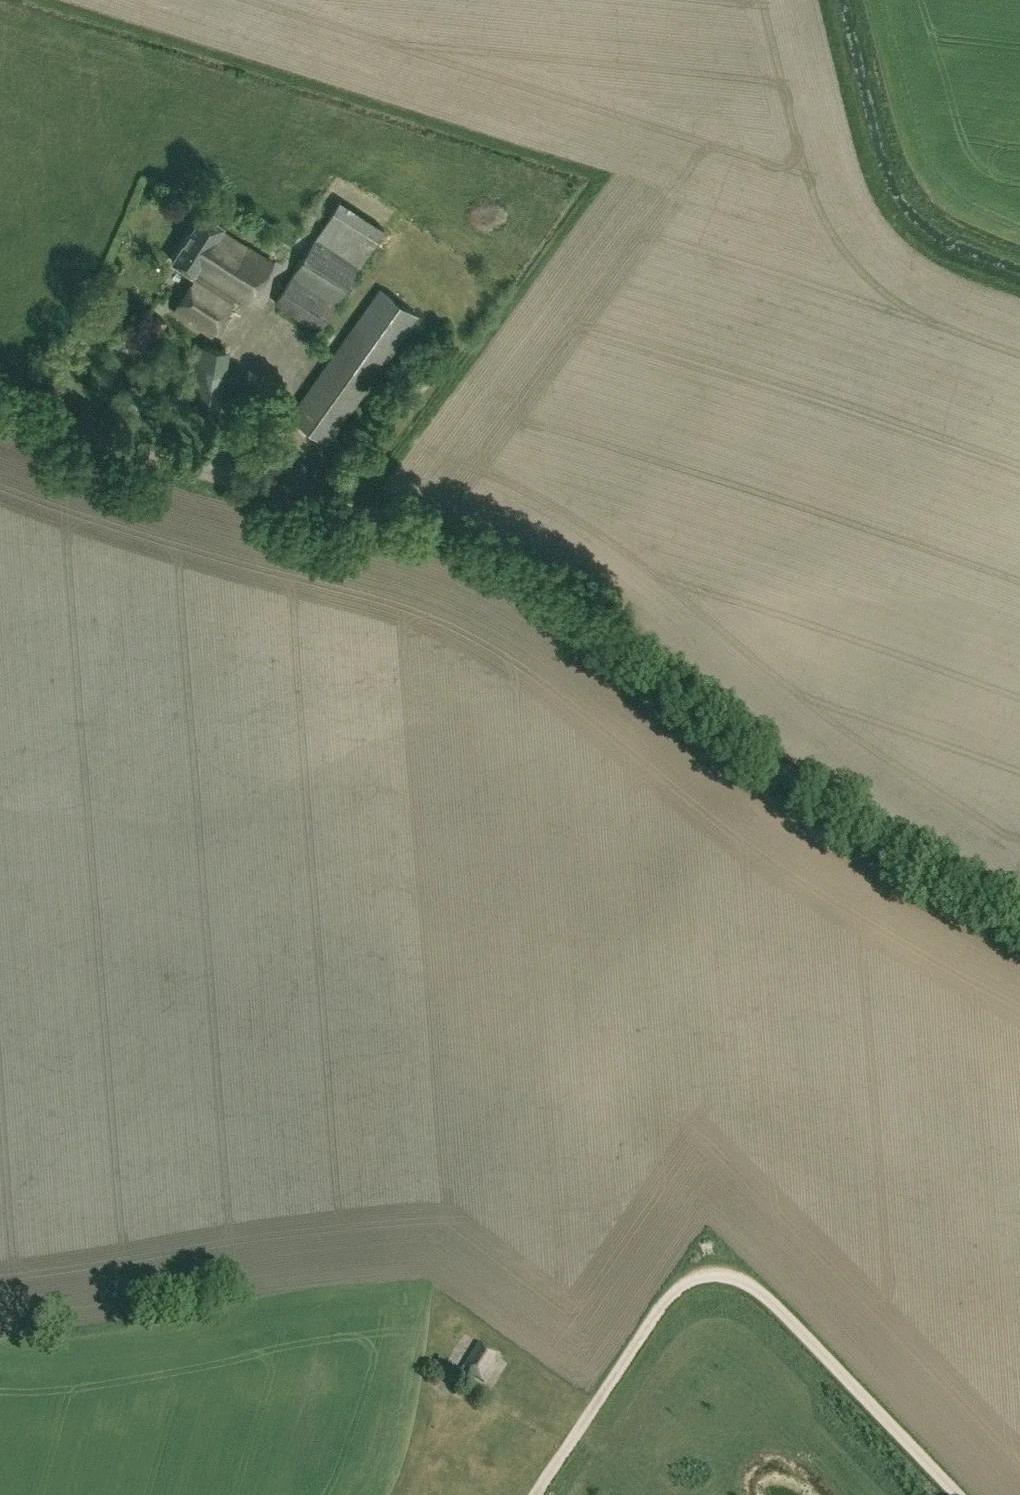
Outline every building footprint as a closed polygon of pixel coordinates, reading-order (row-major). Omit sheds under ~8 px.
[(319,329),(384,228),(340,199),(275,301),(319,329)] [(248,300),(273,261),(220,227),(224,222),(203,209),(171,258),(192,272),(195,266),(248,300)] [(213,333),(236,298),(197,273),(174,308),(213,333)] [(417,313),(380,287),(291,415),(328,441),(417,313)] [(166,321),(157,315),(149,327),(158,333),(166,321)] [(228,348),(199,343),(190,399),(218,404),(228,348)] [(458,1332),(467,1344),(477,1336),(467,1324),(458,1332)] [(501,1356),(480,1343),(464,1368),(485,1381),(501,1356)]
